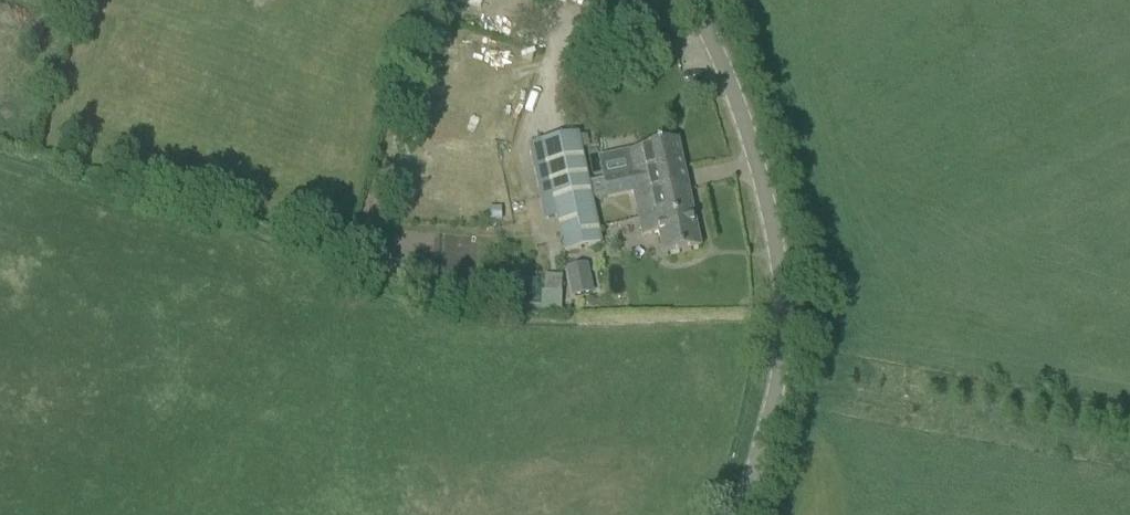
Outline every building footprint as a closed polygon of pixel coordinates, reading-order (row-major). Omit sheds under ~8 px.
[(547,141),(530,144),(544,211),(554,209),(558,208),(592,201),(581,150),(586,149),(589,148),(587,136),(584,137),(578,138),(578,135),(578,134),(554,139),(547,141)] [(659,233),(664,257),(701,249),(678,142),(625,153),(629,172),(603,178),(607,199),(634,194),(643,236),(659,233)] [(558,208),(554,209),(564,255),(601,247),(592,201),(558,208)]
